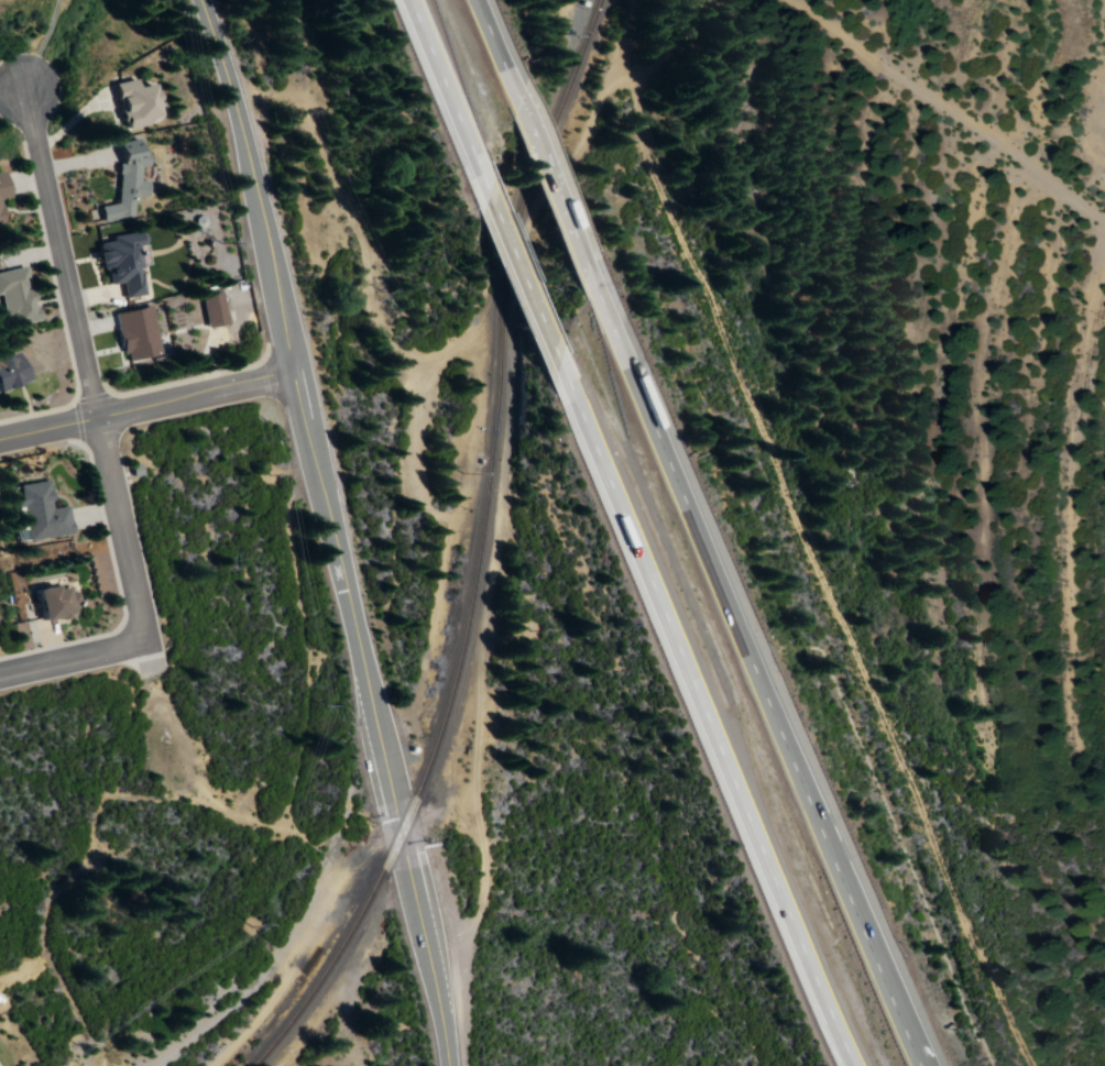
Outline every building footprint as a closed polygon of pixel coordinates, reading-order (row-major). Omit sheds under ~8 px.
[(110,83),(117,130),(143,125),(142,120),(154,118),(148,84),(132,86),(131,80),(110,83)] [(117,204),(98,206),(99,221),(132,218),(130,199),(147,198),(146,181),(138,182),(137,167),(144,166),(141,140),(113,142),(115,165),(113,165),(117,204)] [(138,296),(130,246),(142,244),(139,231),(106,237),(107,241),(93,244),(94,252),(89,253),(91,264),(99,263),(103,285),(118,283),(120,299),(138,296)] [(1,325),(32,319),(22,267),(0,271),(0,319),(1,325)] [(220,293),(199,295),(202,327),(223,325),(220,293)] [(120,362),(157,354),(147,306),(110,313),(120,362)] [(4,386),(10,385),(19,380),(6,353),(0,354),(0,388),(4,386)] [(69,535),(65,506),(48,509),(44,482),(8,487),(12,516),(20,514),(24,541),(69,535)] [(28,592),(35,623),(65,616),(63,606),(72,604),(67,584),(28,592)]
